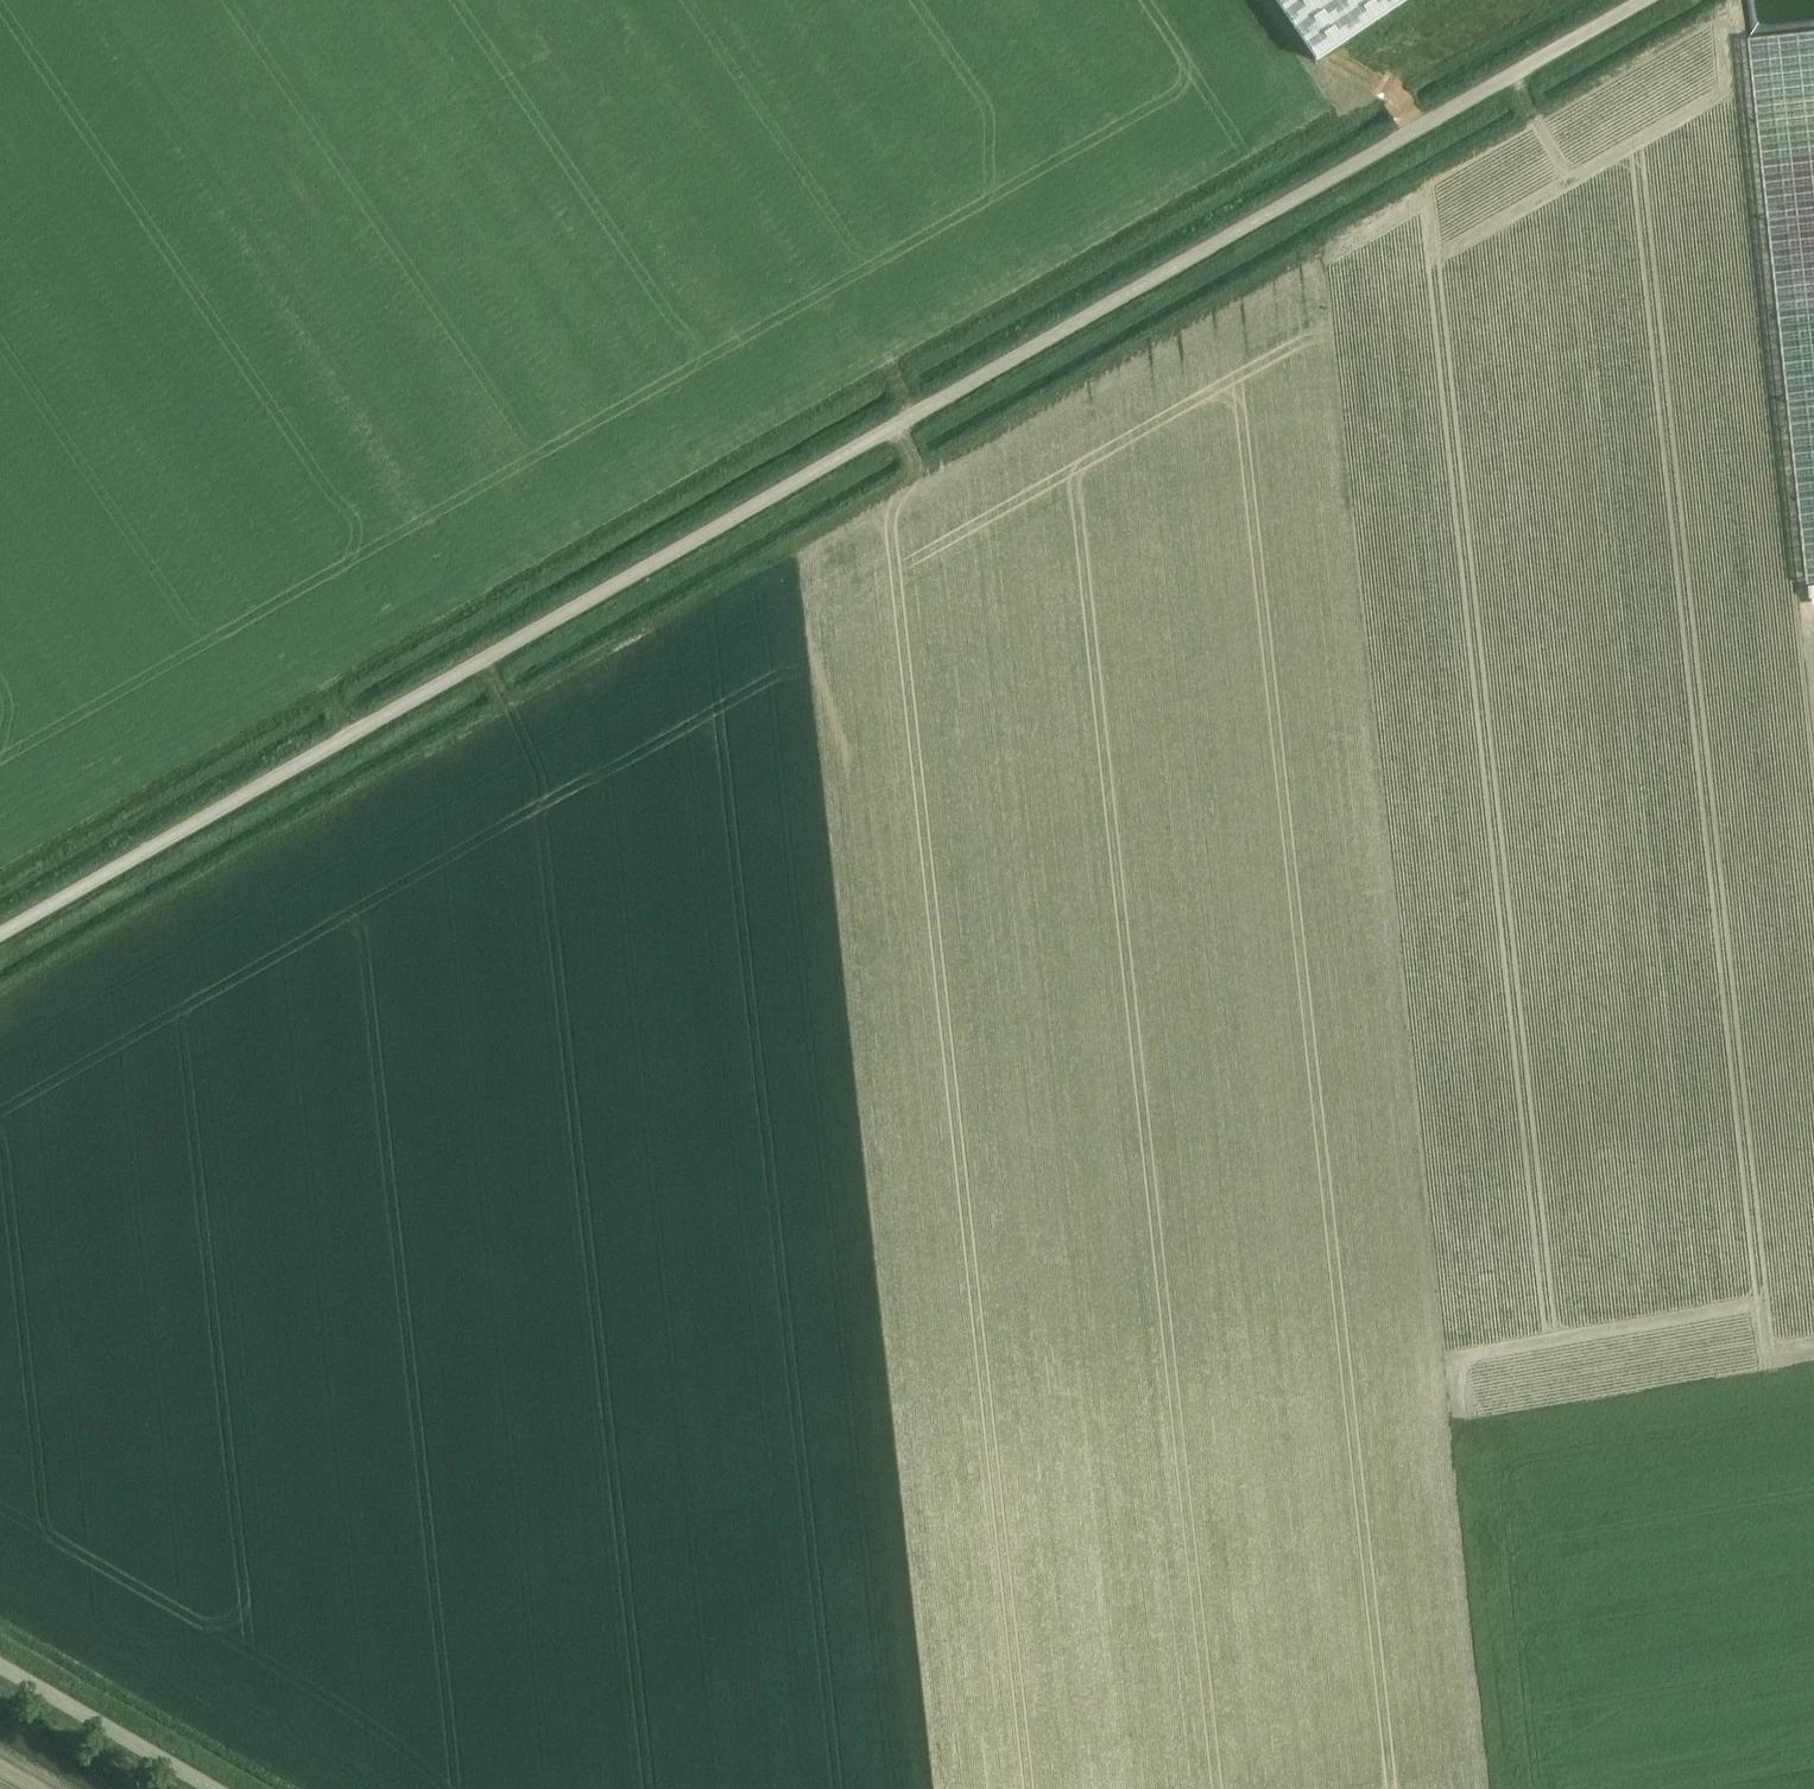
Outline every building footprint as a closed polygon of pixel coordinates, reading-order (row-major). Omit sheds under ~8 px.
[(1316,61),(1407,0),(1275,0),(1316,61)] [(1747,40),(1805,586),(1813,585),(1813,33),(1747,40)]
